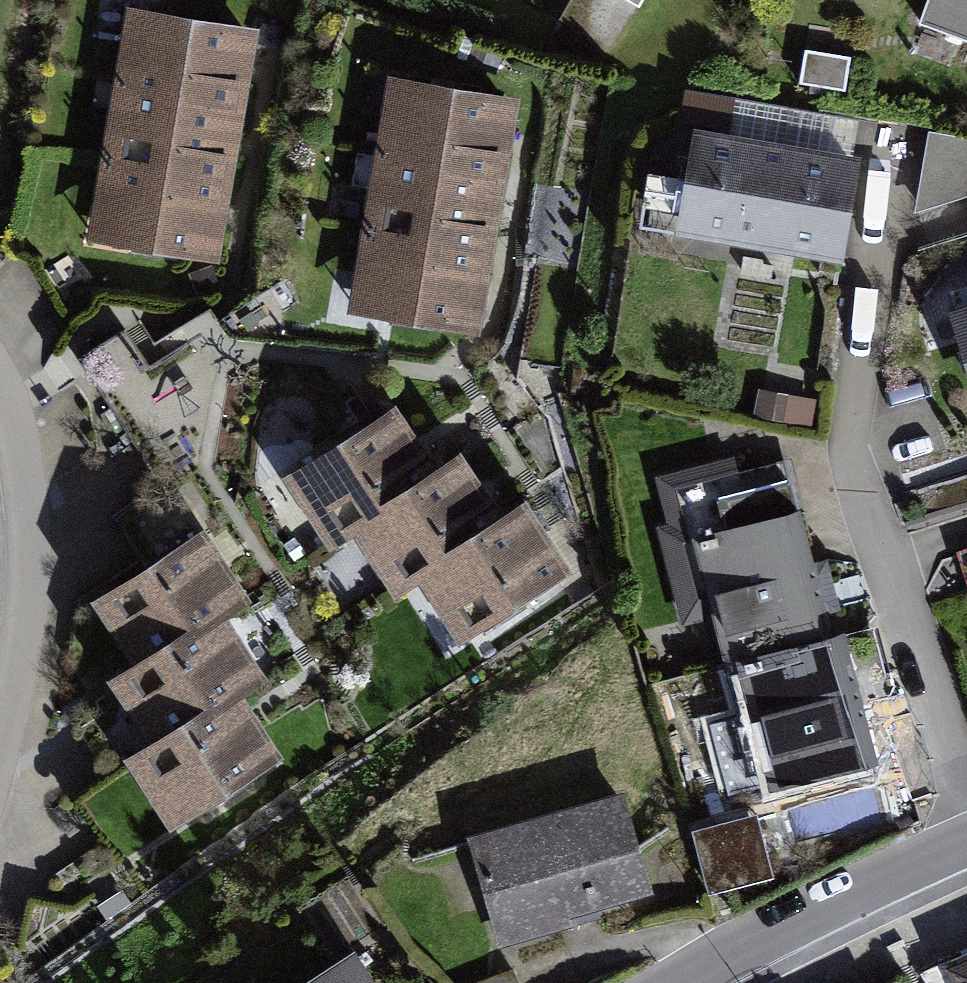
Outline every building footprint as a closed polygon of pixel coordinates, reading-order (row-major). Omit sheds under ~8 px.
[(931,16),(966,30),(966,0),(937,0),(931,16)] [(127,12),(113,90),(243,113),(257,36),(127,12)] [(391,82),(377,160),(506,183),(520,105),(391,82)] [(113,90),(100,168),(229,191),(243,113),(113,90)] [(713,112),(694,222),(860,250),(878,140),(713,112)] [(921,195),(966,197),(966,126),(923,125),(921,195)] [(377,160),(363,237),(493,260),(506,183),(377,160)] [(100,168),(86,245),(215,268),(229,191),(100,168)] [(363,237),(349,315),(479,338),(493,260),(363,237)] [(957,281),(966,314),(966,278),(957,281)] [(328,556),(358,538),(446,484),(406,420),(289,493),(328,556)] [(726,655),(752,649),(837,632),(799,452),(689,475),(726,655)] [(398,601),(422,586),(508,534),(468,470),(446,484),(358,538),(398,601)] [(533,518),(508,534),(422,586),(462,650),(573,582),(533,518)] [(95,613),(132,673),(221,619),(245,604),(208,544),(95,613)] [(111,686),(151,751),(238,697),(260,684),(221,619),(132,673),(111,686)] [(853,628),(837,632),(752,649),(780,784),(882,763),(853,628)] [(278,762),(238,697),(151,751),(131,763),(170,828),(278,762)] [(737,709),(739,777),(762,776),(761,708),(737,709)] [(641,779),(485,826),(518,937),(675,890),(641,779)] [(714,885),(774,867),(752,797),(692,815),(714,885)] [(305,982),(398,982),(373,942),(305,982)] [(959,961),(966,980),(966,957),(959,961)]
